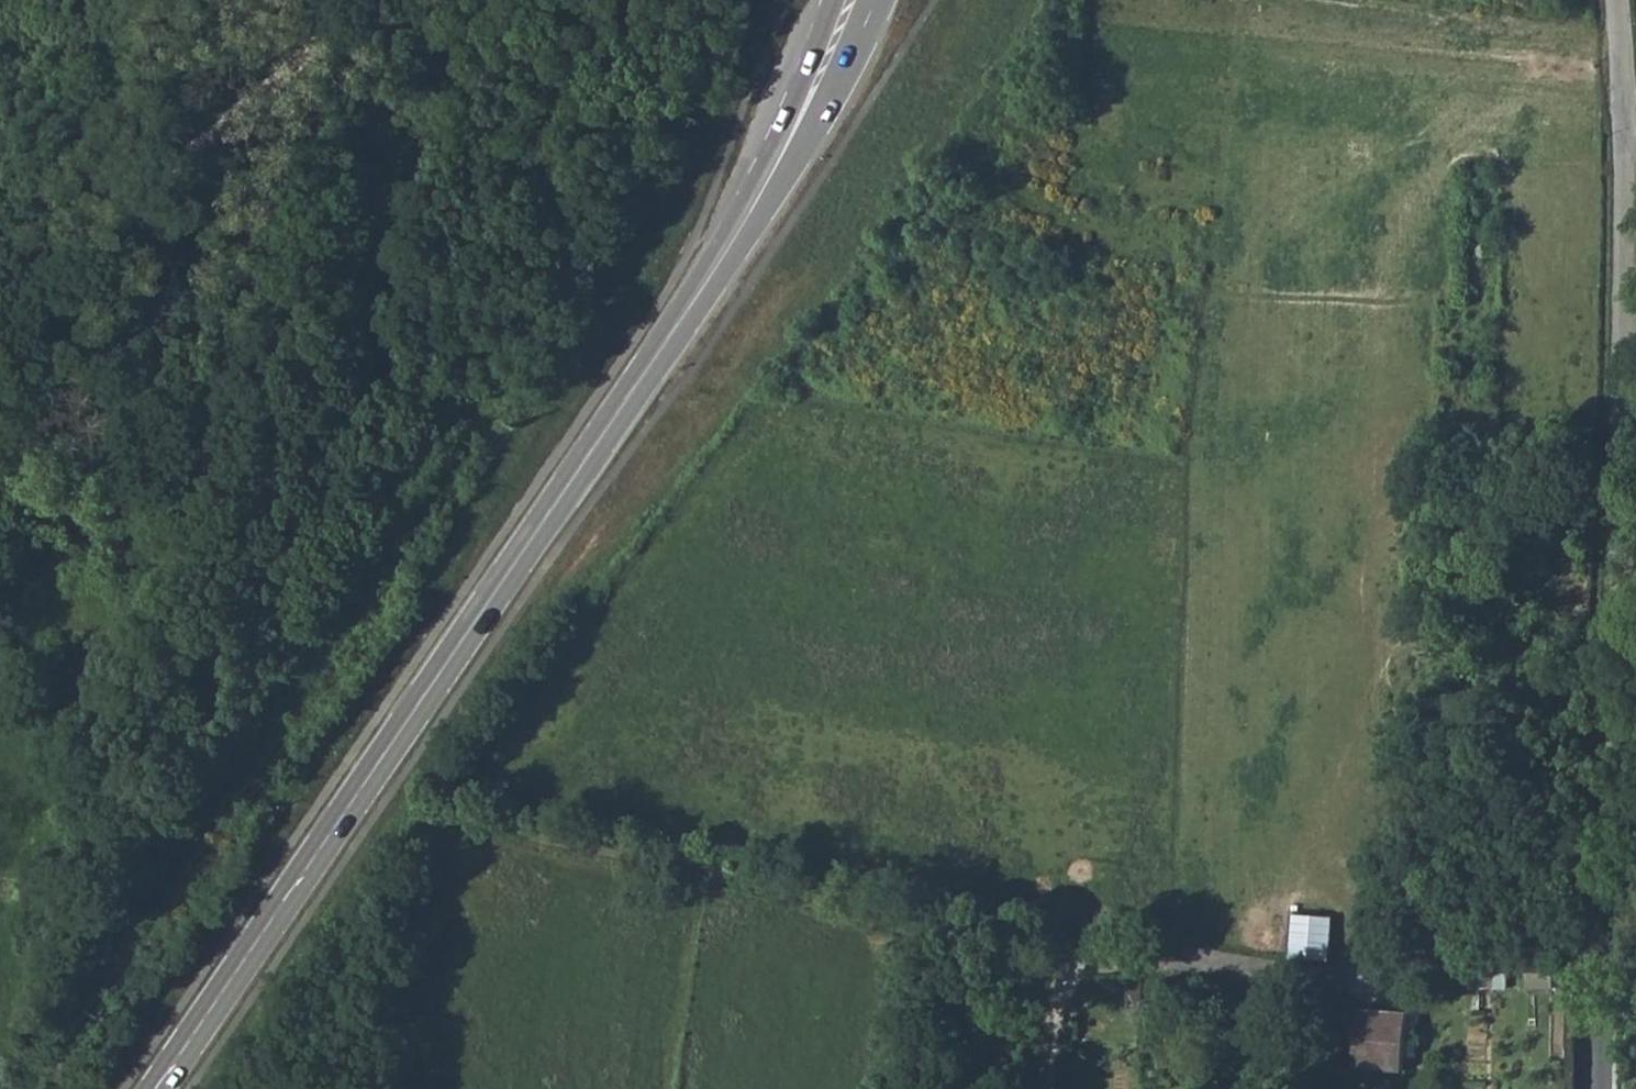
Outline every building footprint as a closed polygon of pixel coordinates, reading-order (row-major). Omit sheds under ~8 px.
[(1292,914),(1290,957),(1327,959),(1330,916),(1292,914)] [(1354,1069),(1401,1073),(1404,1017),(1357,1013),(1354,1069)]
